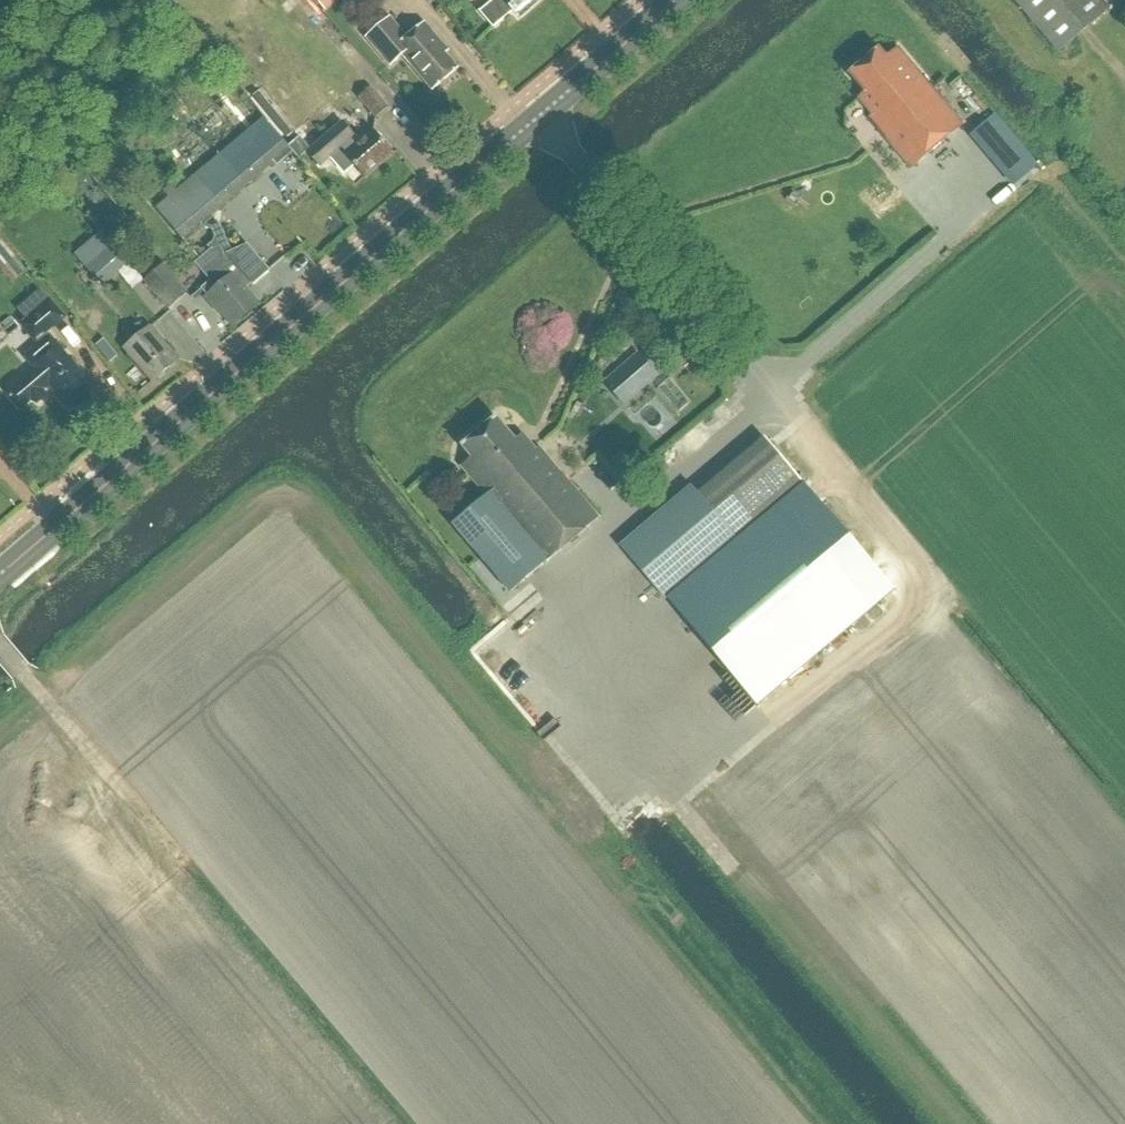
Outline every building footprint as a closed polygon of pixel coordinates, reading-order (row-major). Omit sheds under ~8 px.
[(291,0),(282,8),(288,15),(297,7),(291,0)] [(326,11),(339,0),(317,0),(326,11)] [(479,12),(493,29),(514,11),(519,18),(540,0),(493,0),(479,12)] [(1101,0),(1014,0),(1059,53),(1109,9),(1101,0)] [(403,56),(432,91),(458,69),(437,44),(440,42),(425,24),(407,38),(390,18),(366,38),(390,66),(403,56)] [(870,122),(912,171),(966,126),(901,49),(888,60),(879,50),(850,74),(867,95),(860,101),(875,118),(870,122)] [(372,88),(358,99),(375,119),(389,108),(372,88)] [(994,111),(966,131),(1007,186),(1035,165),(994,111)] [(220,312),(233,326),(259,304),(247,291),(270,271),(247,244),(246,245),(231,252),(219,225),(212,215),(290,149),(264,118),(177,192),(172,186),(164,192),(170,198),(157,209),(215,278),(201,289),(207,296),(205,298),(218,314),(220,312)] [(306,152),(320,168),(338,152),(344,159),(346,157),(364,178),(394,153),(375,131),(360,144),(342,122),(306,152)] [(164,264),(143,282),(168,310),(188,293),(164,264)] [(25,319),(18,324),(34,345),(66,320),(49,299),(47,300),(39,290),(16,308),(25,319)] [(125,350),(153,382),(178,360),(151,328),(141,336),(135,329),(129,334),(135,341),(125,350)] [(7,394),(21,410),(31,401),(38,404),(46,397),(44,390),(50,385),(64,402),(88,381),(59,348),(35,368),(36,369),(7,394)] [(659,377),(638,353),(625,364),(646,388),(659,377)] [(453,525),(510,593),(599,519),(539,448),(536,450),(522,434),(515,441),(496,418),(462,446),(472,458),(461,467),(487,497),(453,525)] [(769,443),(701,500),(691,488),(623,546),(666,598),(802,483),(769,443)] [(821,505),(685,621),(757,706),(894,591),(821,505)]
